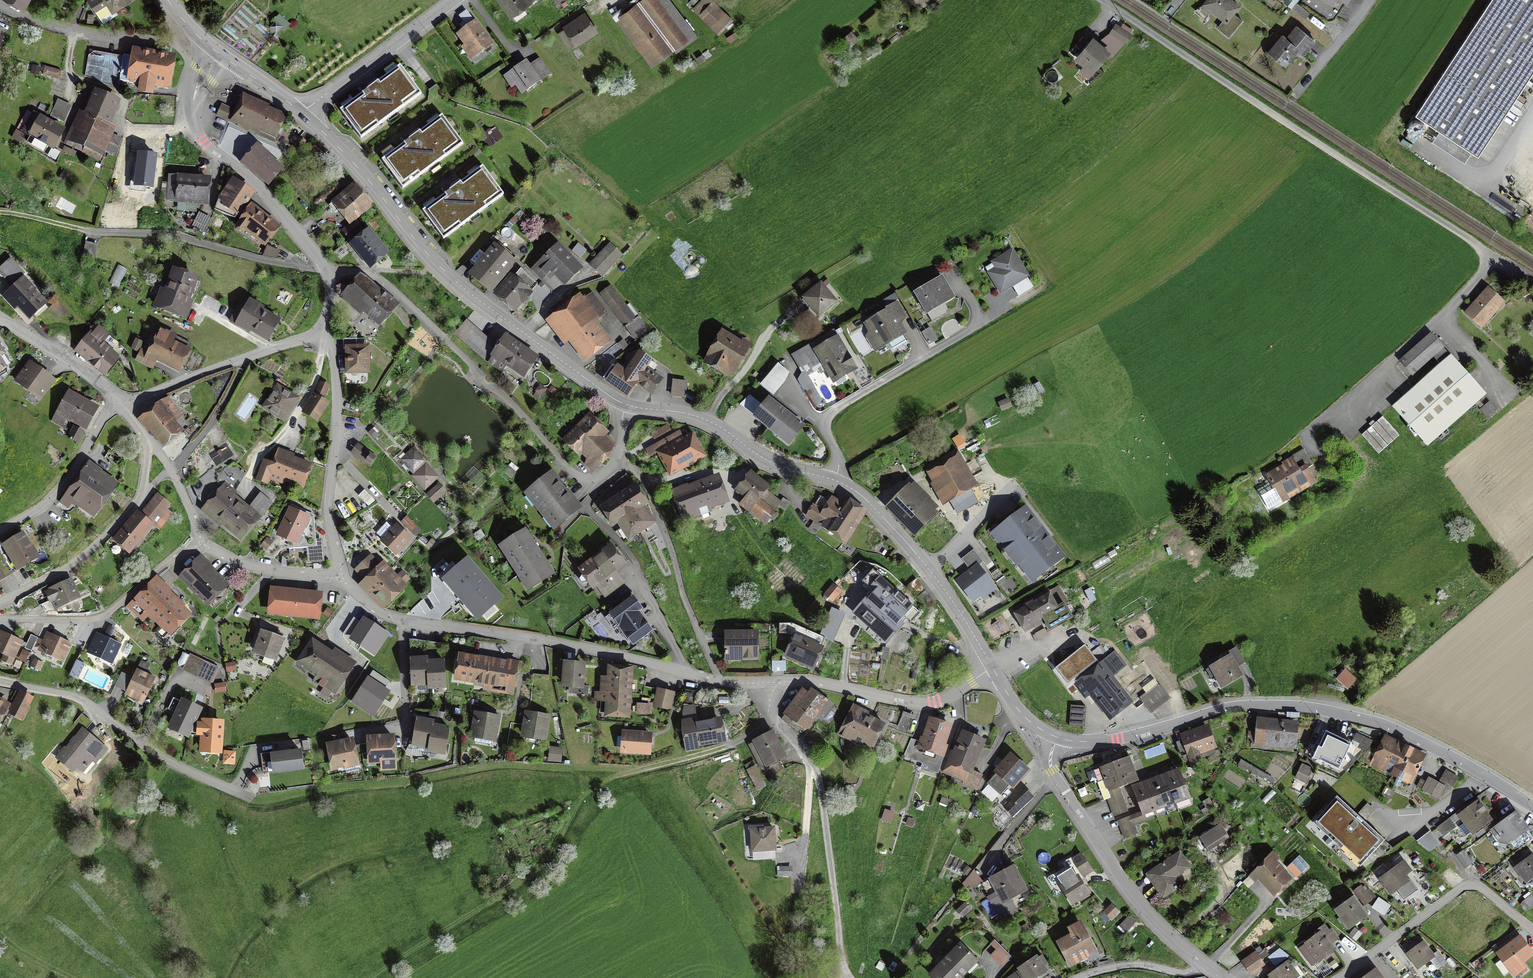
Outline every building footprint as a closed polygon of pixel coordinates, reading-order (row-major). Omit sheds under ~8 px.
[(100,18),(114,9),(113,7),(125,0),(88,0),(100,18)] [(516,20),(525,13),(521,6),(530,0),(502,0),(516,20)] [(614,16),(651,66),(694,34),(668,0),(635,0),(614,16)] [(694,9),(717,32),(730,20),(710,0),(702,0),(694,9)] [(1204,1),(1225,20),(1218,28),(1228,36),(1241,21),(1231,12),(1238,3),(1234,0),(1205,0),(1204,1)] [(1301,1),(1331,22),(1347,0),(1301,0),(1301,1)] [(1415,114),(1478,156),(1532,71),(1532,0),(1490,0),(1415,114)] [(1297,3),(1293,8),(1304,18),(1309,13),(1297,3)] [(585,15),(558,32),(567,48),(595,32),(585,15)] [(476,23),(460,34),(474,54),(490,44),(476,23)] [(1116,26),(1112,32),(1126,40),(1130,34),(1116,26)] [(1314,40),(1297,26),(1287,38),(1282,33),(1268,50),(1285,64),(1296,50),(1302,55),(1314,40)] [(851,33),(844,39),(846,42),(843,45),(846,48),(857,40),(851,33)] [(1094,40),(1078,58),(1091,70),(1108,51),(1094,40)] [(123,58),(88,54),(85,75),(117,86),(119,80),(142,84),(141,90),(151,92),(152,84),(168,87),(174,56),(135,50),(133,57),(124,54),(123,58)] [(526,62),(508,74),(520,92),(548,74),(539,61),(529,67),(526,62)] [(62,70),(45,66),(42,75),(59,79),(62,70)] [(400,66),(340,110),(360,137),(420,93),(400,66)] [(117,100),(97,91),(86,116),(79,113),(68,139),(86,147),(84,151),(99,158),(103,151),(114,156),(121,140),(108,134),(111,127),(106,125),(117,100)] [(236,111),(222,105),(217,116),(281,144),(285,136),(276,133),(284,116),(242,98),(236,111)] [(70,106),(55,100),(49,115),(64,121),(70,106)] [(63,128),(34,113),(24,132),(31,136),(27,142),(44,150),(49,141),(55,144),(63,128)] [(442,116),(382,159),(402,187),(462,144),(442,116)] [(1420,134),(1423,131),(1424,128),(1423,124),(1420,121),(1416,120),(1413,121),(1410,124),(1409,127),(1409,131),(1412,134),(1416,135),(1420,134)] [(1425,135),(1433,140),(1437,134),(1429,129),(1425,135)] [(305,141),(299,137),(292,147),(298,151),(305,141)] [(246,155),(239,162),(248,169),(250,167),(267,183),(281,167),(266,154),(268,151),(259,142),(255,146),(252,144),(244,153),(246,155)] [(156,153),(138,151),(134,183),(153,185),(156,153)] [(482,166),(422,210),(443,238),(503,194),(482,166)] [(209,179),(170,176),(168,200),(190,202),(191,198),(207,200),(209,179)] [(230,180),(215,206),(235,218),(250,192),(230,180)] [(353,185),(329,205),(333,210),(341,204),(352,218),(369,204),(353,185)] [(251,203),(235,224),(244,231),(246,229),(263,243),(276,227),(261,214),(263,212),(251,203)] [(356,221),(343,232),(370,265),(387,251),(366,225),(362,228),(356,221)] [(97,246),(86,243),(82,255),(94,258),(97,246)] [(611,244),(593,263),(592,264),(601,273),(620,254),(611,244)] [(499,245),(473,274),(488,287),(514,259),(499,245)] [(557,246),(531,269),(539,278),(550,268),(564,283),(578,269),(557,246)] [(1013,252),(986,267),(1000,291),(1027,276),(1013,252)] [(10,259),(0,268),(13,282),(23,273),(10,259)] [(520,269),(497,294),(512,307),(519,299),(522,302),(537,284),(520,269)] [(162,296),(158,295),(155,303),(185,315),(188,307),(183,305),(194,279),(172,271),(162,296)] [(942,277),(915,292),(932,321),(947,312),(942,304),(953,297),(942,277)] [(360,278),(343,298),(357,310),(360,307),(379,323),(396,304),(384,294),(382,296),(360,278)] [(24,282),(4,298),(14,309),(21,304),(30,315),(45,303),(35,290),(32,292),(24,282)] [(821,284),(803,299),(817,316),(835,301),(821,284)] [(611,287),(602,294),(628,329),(636,323),(611,287)] [(1489,289),(1466,312),(1481,326),(1503,302),(1489,289)] [(569,295),(550,310),(555,317),(548,322),(562,340),(567,336),(584,358),(607,340),(593,322),(606,312),(591,294),(584,300),(579,293),(572,299),(569,295)] [(243,302),(231,319),(244,327),(246,324),(266,338),(277,320),(262,311),(264,308),(251,300),(248,305),(243,302)] [(58,303),(51,308),(59,317),(65,312),(58,303)] [(898,305),(866,322),(880,348),(889,344),(892,349),(904,342),(900,334),(904,332),(896,319),(904,315),(898,305)] [(640,320),(636,323),(628,329),(635,339),(647,331),(640,320)] [(467,321),(455,333),(487,362),(503,372),(507,365),(524,375),(534,360),(504,340),(497,346),(467,321)] [(929,327),(921,332),(928,346),(937,341),(929,327)] [(94,329),(78,349),(105,371),(117,357),(99,342),(104,337),(94,329)] [(171,335),(160,329),(147,354),(141,351),(137,359),(152,367),(156,358),(178,369),(187,350),(169,341),(171,335)] [(744,358),(749,348),(724,334),(718,344),(744,358)] [(1432,334),(1401,361),(1420,383),(1392,407),(1427,447),(1486,396),(1432,334)] [(365,339),(344,338),(343,348),(348,348),(347,371),(367,371),(368,347),(364,347),(365,339)] [(837,339),(816,352),(832,379),(853,367),(837,339)] [(729,364),(737,369),(744,358),(718,344),(708,361),(725,371),(729,364)] [(11,362),(0,345),(0,369),(11,362)] [(613,365),(604,377),(603,379),(626,396),(636,382),(651,393),(661,379),(652,372),(657,365),(639,352),(624,372),(613,365)] [(808,376),(822,368),(817,360),(803,369),(798,380),(814,407),(823,402),(808,376)] [(30,364),(17,381),(39,398),(52,380),(30,364)] [(776,365),(761,383),(771,391),(786,373),(776,365)] [(684,383),(673,381),(671,395),(682,397),(684,383)] [(329,386),(321,382),(304,412),(317,419),(326,403),(321,400),(329,386)] [(277,387),(265,406),(283,418),(296,398),(277,387)] [(68,392),(52,420),(62,426),(68,416),(85,425),(95,407),(68,392)] [(769,399),(757,415),(789,440),(802,424),(769,399)] [(164,400),(141,418),(146,425),(149,423),(163,441),(179,428),(171,419),(176,415),(164,400)] [(590,417),(578,427),(606,459),(613,445),(608,437),(606,440),(602,435),(605,431),(590,417)] [(1399,436),(1382,417),(1361,434),(1378,454),(1399,436)] [(376,425),(369,432),(392,457),(400,451),(376,425)] [(578,427),(565,439),(578,453),(583,449),(590,456),(584,461),(593,471),(606,459),(578,427)] [(75,428),(70,437),(77,441),(82,432),(75,428)] [(657,443),(671,469),(693,458),(694,461),(704,455),(692,433),(681,440),(677,432),(657,443)] [(374,458),(357,445),(351,452),(368,466),(374,458)] [(264,460),(257,479),(266,482),(269,474),(301,485),(308,465),(290,458),(292,454),(276,448),(271,462),(264,460)] [(417,453),(405,463),(415,474),(413,476),(423,488),(437,476),(417,453)] [(1305,454),(1266,474),(1273,487),(1260,494),(1267,508),(1314,484),(1306,469),(1311,466),(1305,454)] [(957,458),(931,472),(933,476),(946,501),(972,488),(957,458)] [(89,462),(77,479),(102,497),(111,485),(91,470),(94,466),(89,462)] [(197,497),(205,506),(238,536),(254,518),(233,498),(246,473),(233,464),(217,474),(213,467),(193,484),(197,497)] [(752,473),(739,489),(747,495),(742,502),(764,519),(771,510),(763,504),(772,492),(767,489),(769,486),(752,473)] [(551,474),(529,492),(555,525),(578,508),(551,474)] [(626,474),(599,495),(604,503),(633,484),(626,474)] [(691,484),(672,491),(682,519),(700,512),(699,509),(723,501),(715,478),(692,487),(691,484)] [(102,497),(77,479),(61,501),(67,506),(72,499),(90,512),(102,497)] [(439,485),(429,493),(435,499),(444,491),(439,485)] [(933,509),(910,485),(889,506),(912,530),(933,509)] [(636,488),(618,500),(640,530),(642,533),(650,527),(644,519),(651,514),(647,508),(642,512),(638,506),(645,501),(636,488)] [(260,492),(249,505),(262,517),(274,503),(260,492)] [(138,512),(117,540),(130,550),(152,522),(159,527),(169,514),(163,509),(167,504),(157,496),(142,515),(138,512)] [(817,506),(805,525),(813,530),(818,522),(844,539),(862,511),(847,501),(844,506),(831,498),(823,510),(817,506)] [(618,500),(602,510),(611,524),(616,521),(620,528),(616,530),(623,541),(640,530),(618,500)] [(312,514),(288,506),(275,534),(264,554),(274,556),(285,547),(307,547),(308,561),(321,560),(319,538),(314,538),(312,514)] [(1034,580),(1063,558),(1024,508),(995,530),(1034,580)] [(408,517),(403,521),(416,535),(421,531),(408,517)] [(387,522),(377,533),(396,551),(409,538),(397,526),(394,529),(387,522)] [(513,558),(532,546),(522,530),(503,542),(513,558)] [(8,552),(0,556),(9,570),(34,555),(22,535),(4,545),(8,552)] [(522,572),(541,560),(532,546),(513,558),(522,572)] [(612,548),(581,570),(592,586),(597,583),(606,595),(624,583),(615,571),(624,565),(612,548)] [(468,555),(440,579),(477,622),(505,598),(468,555)] [(9,570),(0,556),(0,576),(9,570)] [(200,556),(179,577),(207,604),(225,586),(208,568),(210,566),(200,556)] [(372,557),(358,570),(367,580),(365,583),(383,603),(409,579),(402,571),(396,577),(383,563),(380,566),(372,557)] [(541,560),(522,572),(531,587),(550,575),(541,560)] [(992,584),(979,566),(957,582),(971,600),(992,584)] [(916,579),(908,586),(915,596),(924,590),(916,579)] [(69,580),(38,595),(46,612),(77,598),(69,580)] [(189,613),(156,581),(131,607),(142,618),(149,611),(170,632),(189,613)] [(869,599),(857,612),(871,625),(898,595),(885,582),(875,592),(881,597),(874,604),(869,599)] [(840,592),(832,585),(825,595),(833,601),(840,592)] [(1052,589),(1014,608),(1025,630),(1044,620),(1049,630),(1071,618),(1063,604),(1060,605),(1052,589)] [(321,595),(272,590),(270,613),(319,618),(321,595)] [(931,599),(924,590),(915,596),(923,606),(931,599)] [(912,607),(898,595),(871,625),(885,637),(912,607)] [(633,598),(605,617),(613,628),(619,624),(632,643),(651,631),(639,613),(642,611),(633,598)] [(390,633),(360,614),(345,636),(375,656),(390,633)] [(824,639),(795,626),(791,634),(795,635),(785,656),(811,668),(824,639)] [(275,636),(262,631),(256,651),(274,657),(282,635),(276,633),(275,636)] [(3,633),(0,639),(0,652),(3,654),(0,659),(10,664),(21,642),(3,633)] [(757,633),(726,633),(726,658),(757,657),(757,633)] [(71,643),(52,634),(43,652),(62,661),(71,643)] [(38,638),(31,635),(25,647),(32,651),(38,638)] [(120,646),(96,635),(88,651),(112,662),(120,646)] [(312,642),(299,662),(317,673),(313,680),(324,687),(321,692),(328,697),(332,691),(335,693),(351,668),(312,642)] [(1110,717),(1131,700),(1111,675),(1123,665),(1113,652),(1106,657),(1098,647),(1090,653),(1086,649),(1058,672),(1075,693),(1080,689),(1090,701),(1094,697),(1110,717)] [(1230,656),(1208,667),(1218,687),(1240,676),(1235,667),(1244,662),(1237,648),(1228,652),(1230,656)] [(217,668),(190,655),(183,669),(210,681),(217,668)] [(516,665),(461,655),(456,679),(484,684),(483,689),(511,694),(516,665)] [(427,657),(411,658),(412,684),(429,683),(427,661),(427,657)] [(85,664),(77,660),(70,675),(78,679),(85,664)] [(444,660),(427,661),(429,683),(429,688),(446,687),(444,660)] [(584,664),(565,661),(562,684),(570,685),(569,692),(586,695),(587,687),(581,686),(584,664)] [(235,670),(234,663),(226,664),(227,671),(235,670)] [(627,711),(630,668),(608,667),(607,677),(603,677),(602,692),(596,692),(596,701),(607,702),(607,710),(627,711)] [(155,679),(136,670),(128,687),(147,696),(155,679)] [(539,690),(541,674),(533,673),(531,689),(539,690)] [(548,674),(541,674),(539,690),(547,691),(548,674)] [(391,691),(368,675),(350,702),(373,718),(391,691)] [(646,678),(634,675),(632,682),(645,684),(646,678)] [(224,683),(215,685),(216,692),(225,691),(224,683)] [(1159,685),(1141,698),(1150,711),(1168,698),(1159,685)] [(667,691),(658,689),(654,704),(663,706),(667,691)] [(802,689),(781,718),(788,723),(791,719),(805,728),(815,714),(821,718),(831,704),(810,690),(808,693),(802,689)] [(676,693),(667,691),(663,706),(672,709),(676,693)] [(29,699),(16,692),(12,700),(16,703),(11,712),(20,717),(29,699)] [(180,701),(174,698),(168,709),(175,713),(169,725),(188,734),(194,720),(200,707),(181,698),(180,701)] [(650,712),(651,705),(638,703),(637,711),(650,712)] [(1071,705),(1069,725),(1083,726),(1085,706),(1071,705)] [(865,711),(854,706),(839,735),(859,745),(861,740),(872,745),(884,723),(871,716),(870,719),(862,715),(865,711)] [(696,710),(683,713),(684,719),(680,720),(686,752),(699,750),(698,745),(723,740),(719,719),(698,723),(696,710)] [(549,717),(528,712),(523,734),(544,739),(549,717)] [(911,715),(904,712),(897,729),(905,732),(911,715)] [(81,714),(59,741),(66,748),(58,758),(72,770),(77,765),(83,771),(95,756),(98,759),(106,750),(84,730),(91,722),(81,714)] [(497,718),(476,714),(471,741),(492,745),(497,718)] [(434,721),(418,718),(413,744),(429,747),(433,724),(434,721)] [(223,723),(194,720),(188,734),(203,736),(201,749),(220,749),(223,723)] [(949,726),(931,720),(922,745),(910,741),(905,756),(923,762),(921,766),(938,772),(947,746),(943,745),(949,726)] [(1294,723),(1258,720),(1257,732),(1252,732),(1251,744),(1292,748),(1294,723)] [(448,727),(433,724),(429,747),(428,752),(444,755),(448,727)] [(1209,728),(1184,736),(1185,741),(1177,744),(1181,756),(1188,754),(1191,765),(1200,762),(1197,753),(1215,747),(1209,728)] [(651,734),(626,732),(625,750),(649,752),(651,734)] [(773,732),(754,742),(773,776),(784,770),(778,759),(785,755),(773,732)] [(1349,763),(1357,746),(1353,745),(1326,732),(1315,757),(1339,768),(1343,760),(1349,763)] [(982,741),(963,733),(947,773),(964,780),(963,783),(975,789),(981,775),(970,770),(982,741)] [(1359,734),(1353,745),(1357,746),(1365,750),(1374,742),(1359,734)] [(370,744),(362,745),(363,760),(380,759),(381,769),(395,768),(392,737),(369,738),(370,744)] [(1391,776),(1393,772),(1402,756),(1394,752),(1398,745),(1384,738),(1370,765),(1391,776)] [(352,740),(328,744),(332,765),(363,760),(362,745),(353,746),(352,740)] [(1402,756),(1393,772),(1408,780),(1422,754),(1407,746),(1405,749),(1398,745),(1394,752),(1402,756)] [(561,750),(550,748),(549,757),(560,758),(561,750)] [(301,749),(271,753),(273,772),(303,768),(301,749)] [(1011,756),(987,782),(1000,795),(1010,784),(1013,786),(1027,771),(1011,756)] [(1098,781),(1133,769),(1128,756),(1093,769),(1098,781)] [(1314,765),(1304,760),(1296,777),(1305,782),(1314,765)] [(755,766),(747,770),(758,790),(765,786),(755,766)] [(1108,798),(1114,796),(1112,790),(1137,781),(1133,769),(1098,781),(1105,799),(1108,798)] [(1178,769),(1165,774),(1175,803),(1177,809),(1190,804),(1178,769)] [(1456,779),(1444,772),(1440,779),(1452,786),(1456,779)] [(1165,774),(1154,778),(1165,807),(1175,803),(1165,774)] [(1154,778),(1144,782),(1155,810),(1165,807),(1154,778)] [(1444,787),(1429,779),(1423,790),(1438,798),(1444,787)] [(1144,782),(1132,786),(1143,815),(1155,810),(1144,782)] [(1023,787),(1010,798),(1013,800),(1005,807),(1011,815),(1032,798),(1023,787)] [(1110,804),(1123,800),(1120,794),(1114,796),(1108,798),(1110,804)] [(1337,797),(1315,821),(1361,865),(1384,840),(1337,797)] [(1112,810),(1125,805),(1123,800),(1110,804),(1112,810)] [(1477,804),(1461,814),(1473,831),(1488,820),(1477,804)] [(1112,810),(1115,816),(1127,811),(1125,805),(1112,810)] [(1516,812),(1493,828),(1499,841),(1509,842),(1527,828),(1516,812)] [(1131,815),(1119,819),(1121,825),(1133,821),(1131,815)] [(1449,819),(1443,823),(1448,830),(1454,826),(1449,819)] [(1133,821),(1121,825),(1122,831),(1135,827),(1133,821)] [(1221,824),(1199,836),(1206,847),(1227,835),(1221,824)] [(763,825),(749,826),(749,831),(751,831),(752,850),(775,849),(773,828),(764,829),(763,825)] [(1135,827),(1122,831),(1124,837),(1137,833),(1135,827)] [(1465,850),(1458,855),(1465,867),(1473,863),(1465,850)] [(1179,853),(1147,874),(1163,897),(1178,887),(1172,878),(1189,867),(1179,853)] [(1081,854),(1067,862),(1073,872),(1059,880),(1073,903),(1088,894),(1078,878),(1091,871),(1081,854)] [(1272,854),(1252,874),(1273,895),(1290,878),(1275,863),(1278,860),(1272,854)] [(1516,866),(1526,881),(1532,876),(1532,857),(1532,856),(1516,866)] [(1403,861),(1381,877),(1392,893),(1408,882),(1403,875),(1409,870),(1403,861)] [(1014,866),(982,882),(990,897),(996,894),(1001,902),(1026,889),(1014,866)] [(790,867),(777,867),(777,875),(790,876),(790,867)] [(1355,890),(1366,904),(1371,899),(1361,885),(1355,890)] [(1521,903),(1525,909),(1532,903),(1532,897),(1532,895),(1521,903)] [(1366,915),(1354,898),(1336,910),(1348,928),(1366,915)] [(1389,906),(1377,900),(1372,907),(1384,914),(1389,906)] [(1128,919),(1117,929),(1122,933),(1133,924),(1128,919)] [(1080,923),(1069,929),(1072,935),(1059,941),(1069,963),(1094,951),(1080,923)] [(1324,925),(1316,930),(1319,934),(1299,948),(1310,965),(1333,950),(1324,936),(1330,933),(1324,925)] [(1520,938),(1499,953),(1515,974),(1525,966),(1521,961),(1532,954),(1520,938)] [(993,941),(985,949),(1001,964),(1009,956),(993,941)] [(1414,942),(1406,948),(1419,966),(1430,958),(1438,968),(1445,963),(1437,952),(1433,955),(1423,942),(1417,947),(1414,942)] [(958,946),(945,959),(960,974),(973,960),(958,946)] [(1257,952),(1242,961),(1250,973),(1264,965),(1261,960),(1268,955),(1265,950),(1259,955),(1257,952)] [(1007,977),(1035,977),(1046,971),(1042,966),(1046,964),(1041,957),(1038,959),(1036,956),(1018,967),(1020,969),(1007,977)] [(1400,956),(1393,961),(1402,972),(1409,967),(1400,956)] [(931,973),(936,977),(955,977),(960,974),(945,959),(931,973)] [(1270,974),(1273,977),(1295,977),(1299,975),(1290,961),(1270,974)]
